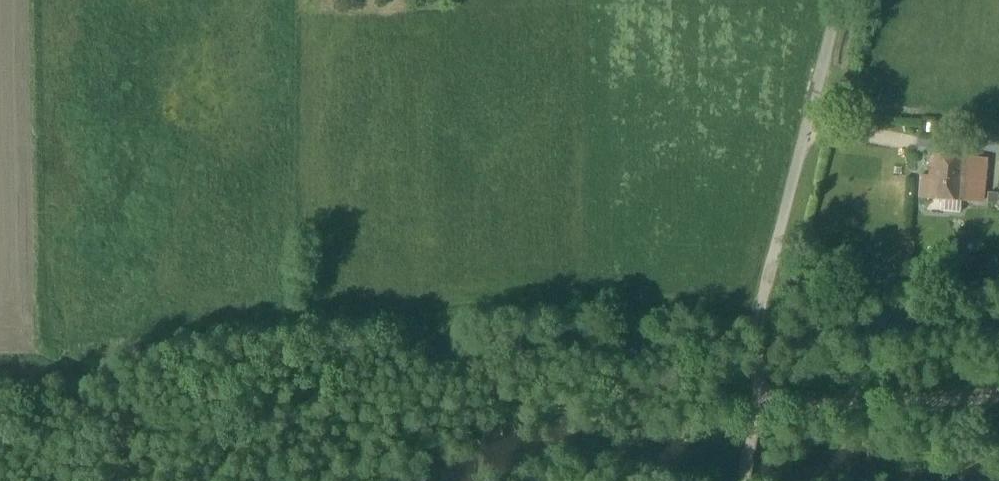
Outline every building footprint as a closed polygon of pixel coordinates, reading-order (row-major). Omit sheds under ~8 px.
[(920,198),(962,201),(962,200),(965,158),(931,156),(929,177),(921,176),(920,198)] [(962,200),(981,201),(985,160),(965,158),(962,200)]
